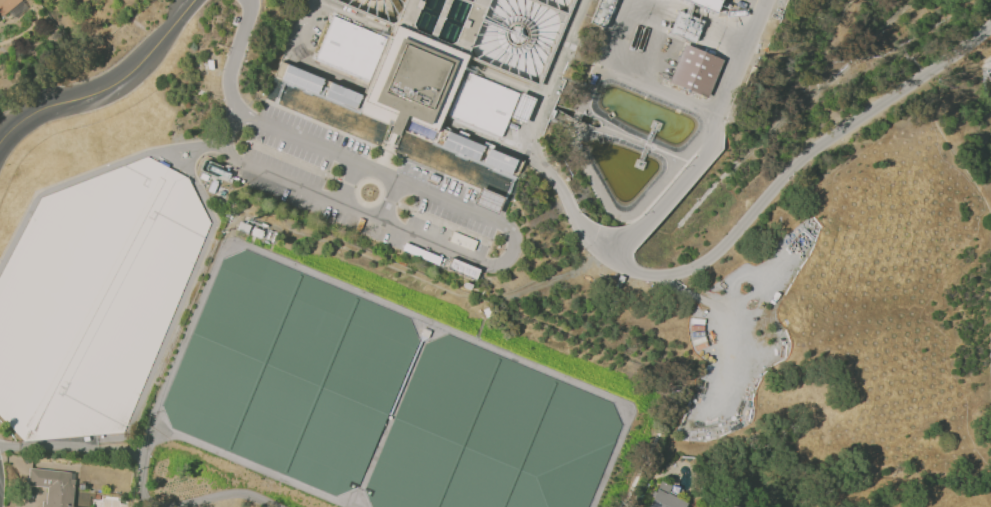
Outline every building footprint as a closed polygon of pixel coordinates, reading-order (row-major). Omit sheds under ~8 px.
[(23,0),(22,0),(0,0),(0,15),(1,17),(23,0)] [(607,28),(617,0),(599,0),(590,23),(607,28)] [(715,13),(721,0),(684,0),(715,13)] [(703,21),(677,10),(667,33),(693,44),(703,21)] [(316,60),(370,80),(386,36),(331,17),(316,60)] [(469,53),(416,45),(412,32),(394,24),(390,48),(395,48),(390,59),(381,62),(385,64),(381,92),(370,90),(367,98),(368,103),(363,104),(361,114),(380,117),(385,107),(393,111),(390,132),(397,135),(406,115),(437,129),(440,122),(431,121),(436,110),(442,113),(447,111),(442,95),(452,74),(450,69),(464,64),(469,53)] [(722,59),(683,44),(668,82),(707,97),(722,59)] [(534,97),(467,73),(451,118),(502,136),(508,117),(525,123),(534,97)] [(517,159),(446,132),(442,142),(437,140),(434,148),(424,145),(423,146),(421,145),(415,158),(457,174),(455,177),(506,197),(514,176),(510,175),(517,159)] [(497,213),(503,198),(480,188),(473,204),(497,213)] [(23,440),(124,433),(130,411),(135,406),(145,372),(137,372),(137,367),(105,369),(106,383),(92,389),(89,383),(84,388),(80,380),(75,378),(74,359),(54,361),(53,352),(44,353),(39,353),(32,353),(23,343),(21,323),(10,299),(9,292),(3,285),(6,282),(5,274),(0,268),(0,416),(23,440)] [(45,487),(43,506),(73,506),(72,506),(75,472),(29,468),(27,485),(45,487)] [(687,502),(668,493),(671,487),(660,482),(648,506),(685,506),(687,502)]
